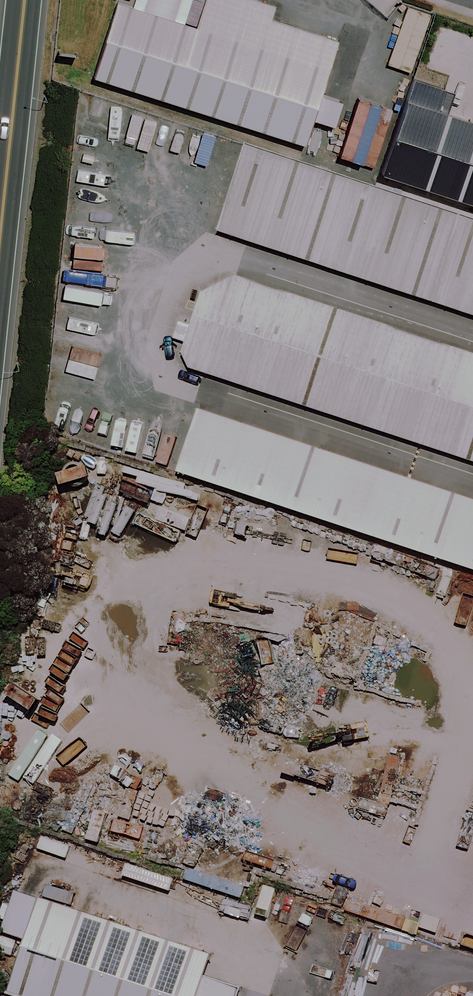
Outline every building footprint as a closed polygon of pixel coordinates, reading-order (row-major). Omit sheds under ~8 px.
[(119,4),(95,80),(306,145),(338,42),(271,21),(276,7),(254,0),(206,0),(197,29),(119,4)] [(415,80),(384,174),(472,204),(472,122),(448,114),(455,94),(415,80)] [(248,148),(219,232),(472,316),(472,222),(248,148)] [(230,275),(195,294),(178,353),(185,367),(472,462),(472,355),(230,275)] [(197,410),(176,471),(472,568),(472,500),(197,410)] [(34,895),(12,888),(0,927),(0,931),(21,938),(34,895)] [(13,995),(197,995),(203,977),(211,952),(34,895),(21,938),(3,993),(13,995)] [(203,977),(197,995),(237,995),(239,988),(203,977)]
